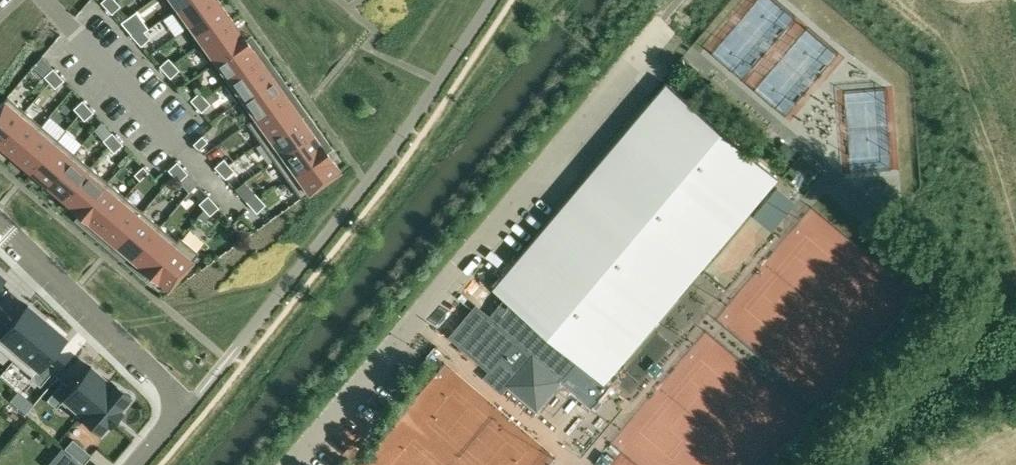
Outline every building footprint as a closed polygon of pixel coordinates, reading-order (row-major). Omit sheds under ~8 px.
[(115,0),(114,0),(106,8),(111,14),(120,6),(115,0)] [(172,11),(188,0),(164,0),(172,11)] [(172,11),(185,29),(220,4),(217,0),(188,0),(172,11)] [(220,4),(185,29),(197,47),(233,21),(220,4)] [(197,47),(211,65),(246,40),(245,39),(233,21),(197,47)] [(129,34),(135,40),(144,32),(138,26),(129,34)] [(144,32),(135,40),(140,46),(149,38),(144,32)] [(211,65),(224,84),(259,58),(246,40),(211,65)] [(159,66),(164,72),(173,64),(168,58),(159,66)] [(272,77),(259,58),(224,84),(237,102),(272,77)] [(178,70),(173,64),(164,72),(170,78),(178,70)] [(49,82),(58,74),(52,68),(44,76),(49,82)] [(63,80),(58,74),(49,82),(54,88),(63,80)] [(246,123),(247,124),(286,95),(272,77),(237,102),(250,120),(246,123)] [(477,306),(451,337),(461,346),(490,370),(491,371),(489,374),(505,388),(508,385),(508,386),(538,411),(563,381),(592,406),(610,385),(605,381),(702,268),(749,213),(751,210),(778,178),(668,84),(657,97),(497,285),(495,287),(506,297),(491,314),(489,317),(487,315),(477,306)] [(190,100),(195,106),(204,98),(199,92),(190,100)] [(260,142),(299,114),(286,95),(247,124),(260,142)] [(24,111),(7,97),(0,105),(0,140),(24,111)] [(209,104),(204,98),(195,106),(201,112),(209,104)] [(78,114),(87,106),(82,100),(73,108),(78,114)] [(87,106),(78,114),(84,120),(93,112),(87,106)] [(0,140),(0,148),(13,158),(41,125),(24,111),(0,140)] [(260,142),(273,161),(312,133),(299,114),(260,142)] [(29,172),(57,139),(41,125),(13,158),(29,172)] [(102,140),(108,146),(117,138),(111,132),(102,140)] [(286,179),(326,151),(312,133),(273,161),(286,179)] [(207,141),(202,136),(193,144),(198,149),(207,141)] [(122,144),(117,138),(108,146),(113,152),(122,144)] [(57,139),(29,172),(45,186),(74,153),(57,139)] [(326,151),(286,179),(300,198),(339,170),(326,152),(326,151)] [(45,186),(62,200),(90,167),(74,153),(45,186)] [(214,167),(219,173),(228,165),(223,159),(214,167)] [(167,170),(173,175),(182,167),(176,162),(167,170)] [(233,170),(228,165),(219,173),(225,178),(233,170)] [(134,174),(139,180),(148,172),(142,166),(134,174)] [(107,182),(90,167),(62,200),(79,215),(107,182)] [(187,173),(182,167),(173,175),(178,181),(187,173)] [(107,182),(79,215),(97,230),(125,197),(107,182)] [(777,188),(754,215),(772,231),(796,204),(777,188)] [(251,207),(259,199),(254,193),(245,201),(251,207)] [(198,203),(204,209),(213,201),(207,195),(198,203)] [(125,197),(97,230),(114,245),(142,212),(125,197)] [(259,199),(251,207),(256,212),(265,204),(259,199)] [(213,201),(204,209),(209,215),(218,207),(213,201)] [(114,245),(131,260),(160,226),(142,212),(114,245)] [(160,226),(131,260),(149,274),(180,238),(179,237),(176,240),(160,226)] [(180,238),(149,274),(167,290),(198,253),(180,238)] [(13,360),(46,321),(27,305),(8,327),(0,320),(0,349),(13,360)] [(46,321),(13,360),(32,376),(30,378),(39,386),(55,367),(46,359),(65,337),(46,321)] [(62,381),(46,400),(56,408),(60,402),(79,418),(111,381),(110,380),(108,382),(90,366),(71,388),(62,381)] [(111,381),(79,418),(80,419),(82,416),(100,432),(107,424),(109,425),(121,410),(120,409),(130,397),(111,381)] [(73,439),(64,448),(83,464),(91,455),(73,439)] [(63,464),(79,464),(80,463),(71,456),(63,464)]
